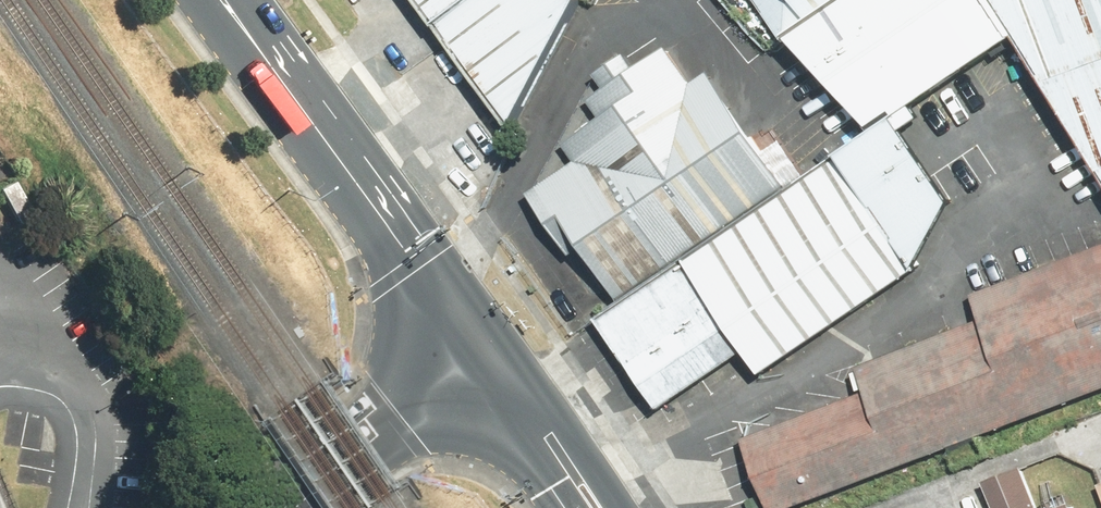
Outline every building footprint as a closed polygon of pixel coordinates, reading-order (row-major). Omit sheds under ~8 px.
[(524,131),(586,5),(582,0),(422,0),(524,131)] [(1100,177),(1100,0),(774,0),(871,121),(997,40),(1100,177)] [(803,182),(715,53),(631,110),(647,133),(556,194),(627,299),(803,182)] [(899,118),(697,262),(757,353),(772,372),(916,268),(949,201),(899,118)] [(771,507),(776,507),(1100,383),(1100,245),(969,296),(979,321),(853,370),(864,398),(746,443),(771,507)] [(757,353),(697,262),(613,317),(673,408),(757,353)] [(1019,463),(976,479),(987,507),(1036,507),(1019,463)] [(1066,500),(1044,507),(1069,507),(1066,500)]
